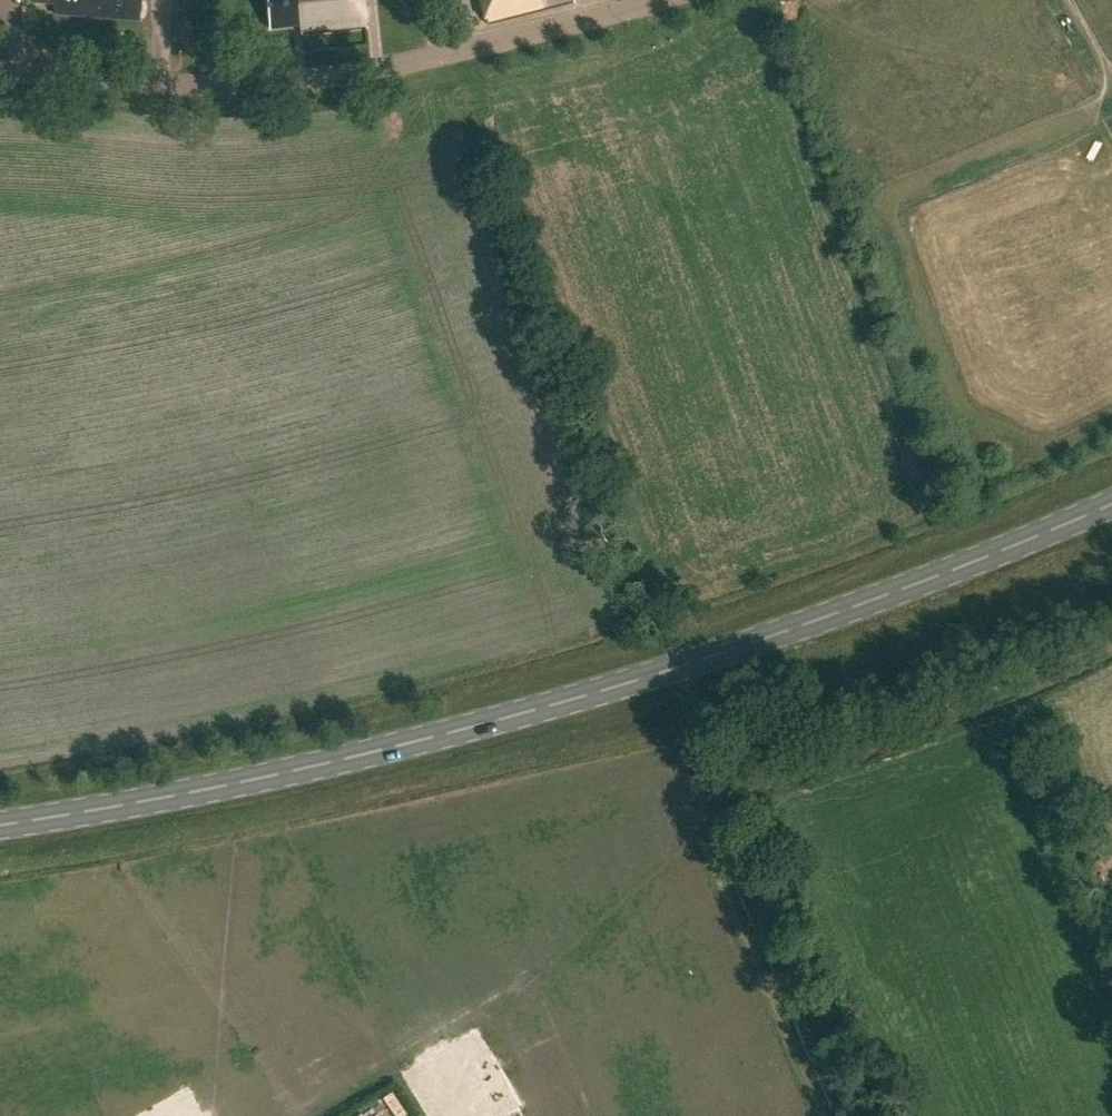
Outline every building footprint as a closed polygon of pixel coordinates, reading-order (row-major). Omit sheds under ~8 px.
[(145,0),(36,0),(36,2),(59,4),(58,16),(144,21),(145,0)] [(367,0),(271,0),(274,28),(302,24),(304,34),(370,27),(367,0)] [(565,2),(564,0),(484,0),(490,21),(565,2)]
